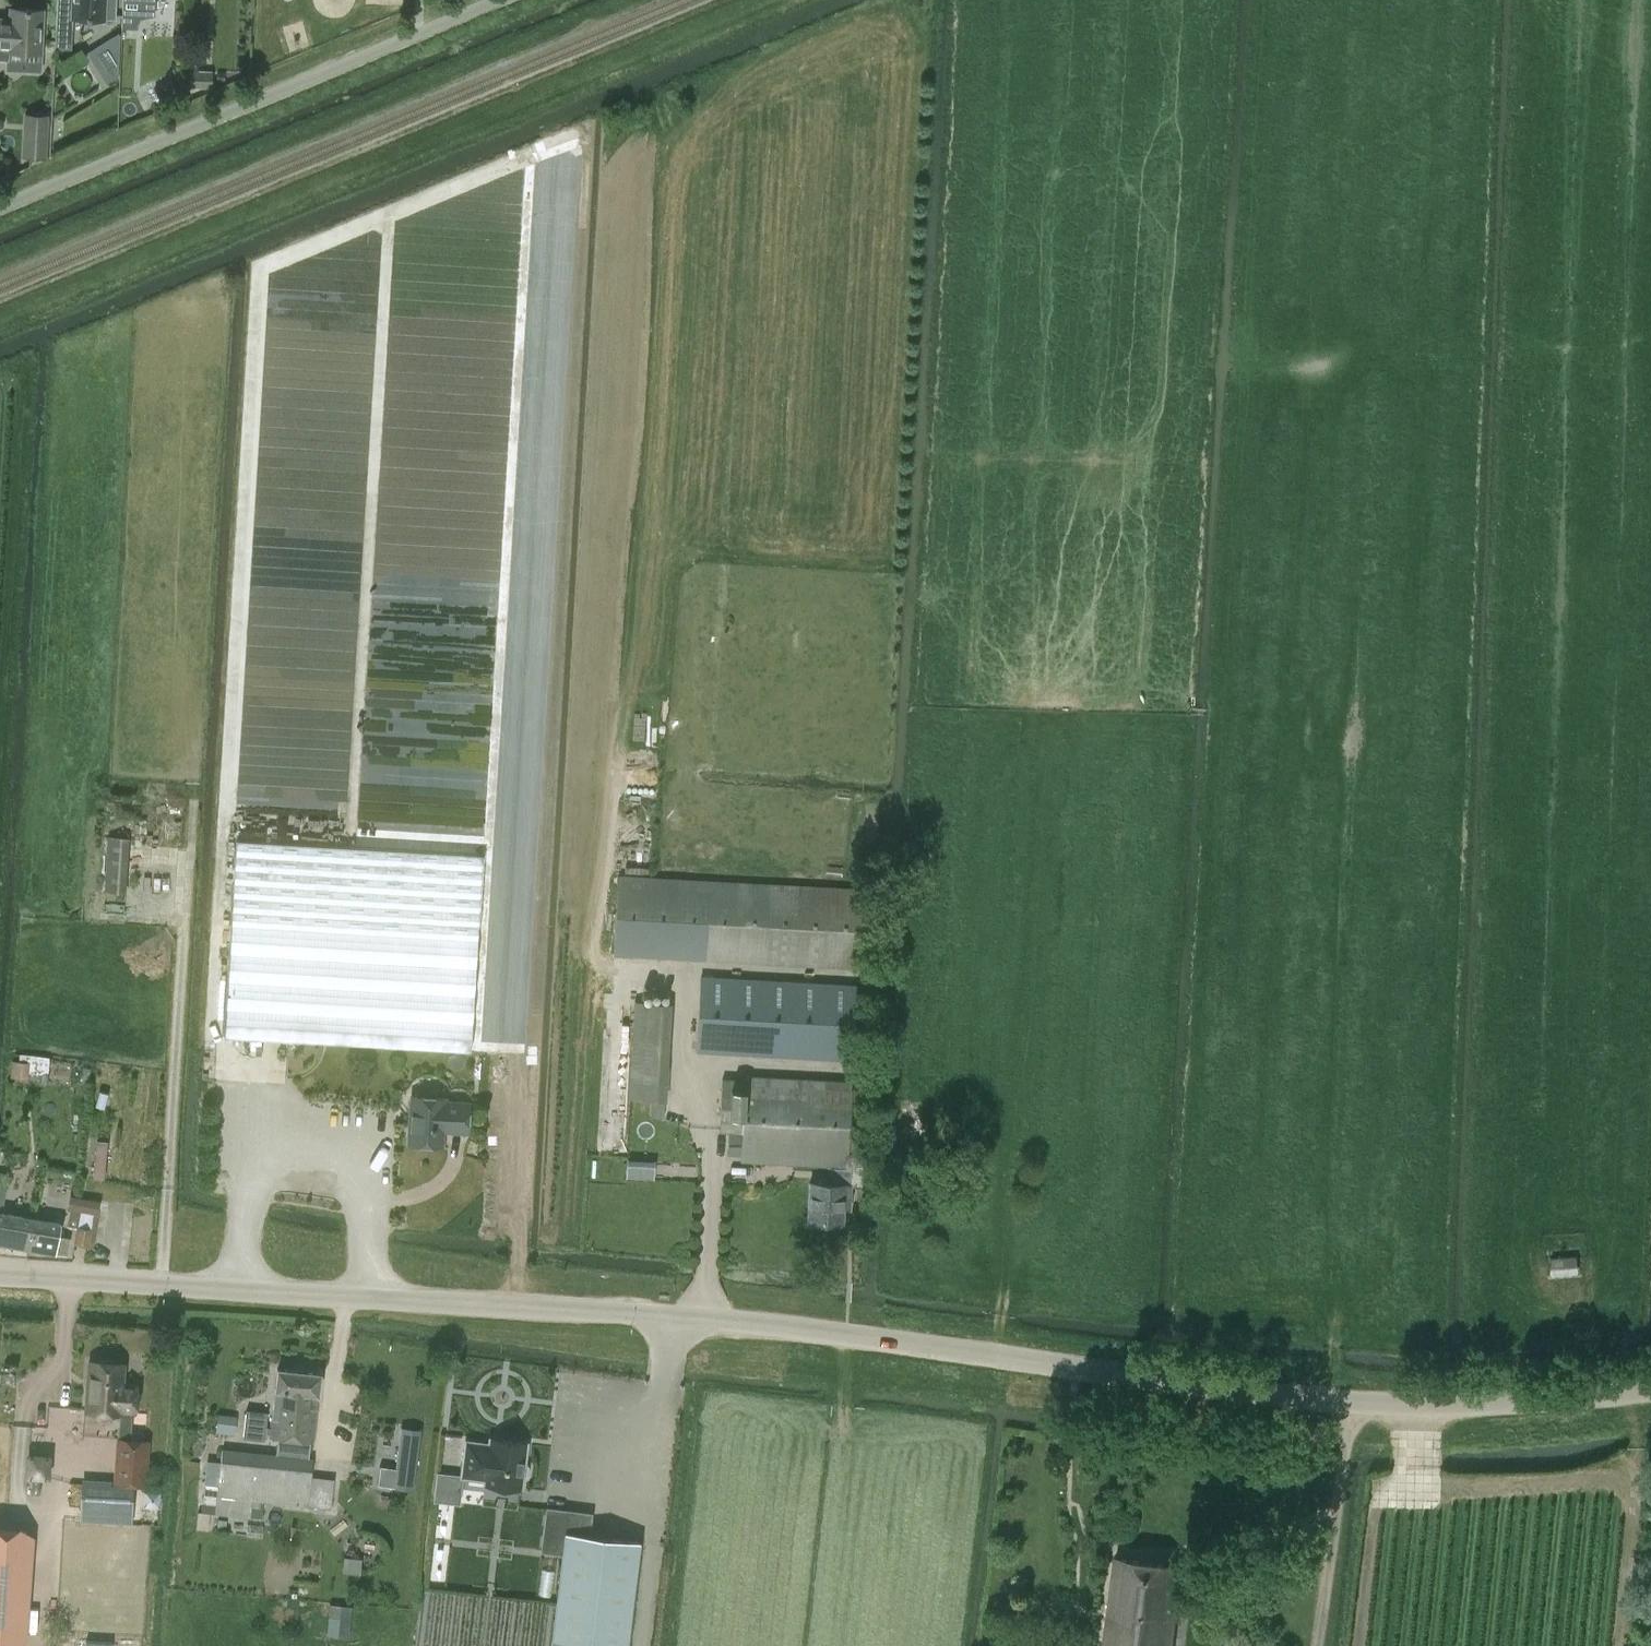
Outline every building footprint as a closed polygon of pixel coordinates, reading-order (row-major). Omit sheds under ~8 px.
[(55,28),(56,28),(55,47),(67,48),(68,29),(71,29),(72,18),(103,19),(104,19),(114,19),(115,0),(56,0),(55,28)] [(121,28),(137,29),(138,19),(155,16),(155,0),(122,0),(121,28)] [(8,60),(9,52),(40,53),(42,10),(9,8),(8,19),(0,19),(0,59),(8,60)] [(101,43),(87,52),(106,82),(120,74),(120,35),(118,33),(101,43)] [(199,66),(189,66),(188,88),(212,89),(212,71),(199,70),(199,66)] [(171,79),(153,88),(159,99),(177,90),(171,79)] [(48,115),(24,114),(22,153),(46,155),(48,115)] [(128,890),(130,834),(107,833),(105,889),(128,890)] [(224,1036),(334,1042),(470,1051),(477,938),(482,854),(236,839),(231,923),(224,1036)] [(861,888),(617,874),(612,955),(857,968),(861,888)] [(695,1051),(852,1060),(856,984),(700,975),(695,1051)] [(633,1001),(628,1080),(627,1097),(665,1100),(667,1083),(672,1004),(633,1001)] [(30,1052),(19,1052),(18,1061),(12,1061),(11,1077),(29,1078),(29,1073),(43,1073),(43,1062),(30,1061),(30,1052)] [(849,1204),(850,1185),(872,1186),(873,1160),(850,1159),(849,1166),(847,1166),(850,1080),(745,1074),(745,1078),(723,1078),(719,1131),(741,1133),(740,1161),(832,1167),(831,1183),(808,1182),(806,1222),(842,1224),(843,1204),(849,1204)] [(443,1099),(411,1097),(408,1143),(440,1145),(441,1130),(466,1132),(467,1104),(443,1102),(443,1099)] [(98,1173),(110,1173),(111,1136),(98,1136),(98,1173)] [(78,1228),(81,1213),(83,1200),(74,1199),(70,1227),(78,1228)] [(31,1249),(36,1218),(0,1211),(0,1243),(31,1249)] [(94,1215),(81,1213),(78,1228),(75,1244),(89,1247),(94,1215)] [(129,1220),(103,1216),(99,1254),(125,1256),(129,1220)] [(36,1218),(31,1249),(54,1253),(54,1251),(65,1253),(68,1238),(57,1236),(60,1222),(36,1218)] [(1576,1255),(1551,1257),(1553,1275),(1578,1273),(1576,1255)] [(84,1409),(120,1412),(117,1437),(115,1437),(112,1480),(82,1478),(79,1519),(132,1523),(134,1485),(113,1484),(113,1482),(146,1484),(149,1439),(130,1438),(132,1413),(136,1413),(139,1382),(123,1380),(124,1365),(88,1362),(84,1409)] [(319,1373),(277,1368),(269,1436),(311,1441),(319,1373)] [(243,1437),(264,1439),(267,1411),(246,1409),(243,1437)] [(380,1465),(378,1485),(394,1487),(414,1489),(421,1429),(400,1427),(396,1467),(380,1465)] [(502,1446),(466,1441),(462,1476),(485,1479),(485,1483),(521,1487),(522,1480),(527,1476),(528,1466),(524,1461),(526,1443),(502,1440),(502,1446)] [(310,1476),(312,1458),(222,1448),(220,1458),(209,1456),(206,1483),(217,1484),(214,1513),(245,1517),(248,1499),(307,1506),(330,1508),(334,1478),(310,1476)] [(29,1475),(49,1476),(50,1457),(30,1456),(29,1475)] [(143,1492),(143,1506),(157,1506),(157,1492),(143,1492)] [(551,1645),(626,1645),(639,1542),(582,1535),(584,1517),(546,1513),(541,1553),(562,1555),(551,1645)] [(0,1533),(0,1645),(16,1645),(24,1645),(31,1535),(0,1533)] [(1115,1556),(1104,1645),(1171,1645),(1181,1564),(1115,1556)] [(343,1559),(342,1574),(359,1576),(360,1560),(343,1559)] [(352,1608),(330,1605),(326,1636),(348,1638),(352,1608)]
